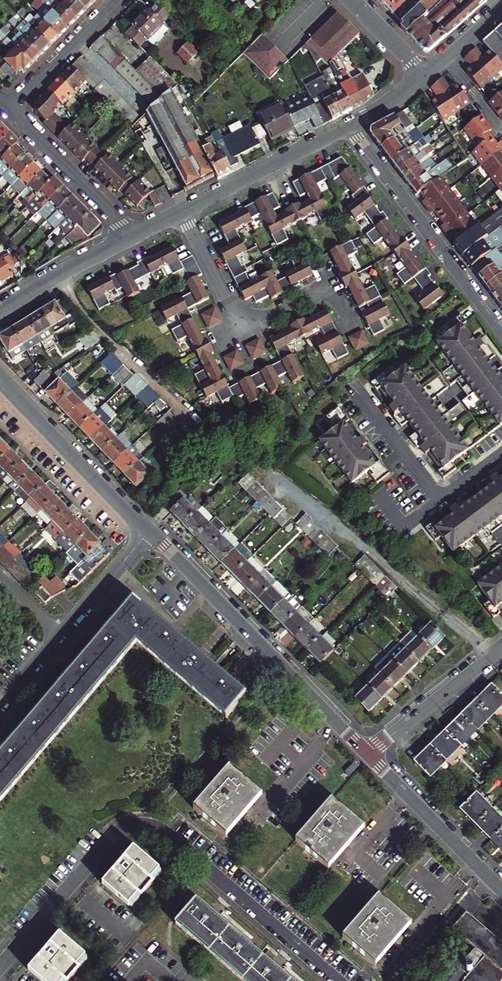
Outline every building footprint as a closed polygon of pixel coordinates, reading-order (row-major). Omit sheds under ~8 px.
[(54,12),(69,27),(78,19),(63,3),(59,7),(52,0),(51,2),(47,6),(54,12)] [(87,10),(77,0),(59,0),(63,3),(78,19),(87,10)] [(95,0),(77,0),(87,10),(95,1),(95,0)] [(489,0),(380,0),(406,26),(403,29),(425,51),(431,52),(489,0)] [(135,26),(127,34),(140,47),(148,39),(148,40),(164,25),(163,24),(170,16),(164,10),(158,4),(150,11),(150,10),(134,26),(135,26)] [(50,16),(54,12),(47,6),(43,10),(50,16)] [(23,9),(19,13),(26,20),(30,16),(23,9)] [(38,15),(45,21),(60,36),(69,27),(54,12),(50,16),(43,10),(42,11),(38,15)] [(328,64),(330,63),(339,55),(361,34),(339,13),(307,44),(316,62),(321,57),(328,64)] [(45,21),(38,15),(34,18),(41,25),(45,21)] [(51,45),(36,30),(29,23),(26,27),(25,28),(14,17),(10,22),(20,32),(27,39),(42,54),(51,45)] [(60,36),(45,21),(41,25),(34,18),(33,20),(29,23),(36,30),(51,45),(60,36)] [(482,42),(490,53),(501,68),(501,26),(501,25),(482,42)] [(5,26),(1,31),(8,38),(13,34),(5,26)] [(7,61),(8,62),(2,68),(12,78),(23,67),(26,71),(34,63),(12,41),(8,38),(1,31),(0,32),(0,38),(11,49),(12,48),(16,52),(7,61)] [(24,43),(27,39),(20,32),(17,36),(24,43)] [(264,34),(244,54),(270,79),(290,60),(287,57),(264,34)] [(17,36),(12,41),(34,63),(42,54),(27,39),(24,43),(17,36)] [(137,72),(102,37),(92,47),(97,52),(98,51),(154,107),(163,98),(137,72)] [(197,54),(188,45),(179,53),(188,63),(197,54)] [(3,57),(7,61),(16,52),(12,48),(11,49),(3,57)] [(474,49),(469,53),(490,80),(501,71),(501,68),(490,53),(486,56),(486,61),(482,61),(482,58),(481,57),(474,49)] [(473,71),(469,70),(463,74),(477,91),(490,80),(469,53),(463,59),(469,66),(470,67),(473,68),(473,71)] [(364,102),(374,95),(362,73),(351,79),(339,55),(330,63),(332,67),(335,74),(352,109),(364,102)] [(73,66),(87,81),(132,126),(142,117),(81,57),(73,66)] [(172,90),(178,85),(151,57),(137,72),(163,98),(172,90)] [(190,70),(204,84),(209,79),(195,65),(190,70)] [(36,103),(36,109),(47,120),(44,123),(66,144),(79,158),(83,162),(86,159),(100,174),(114,188),(119,193),(120,191),(132,203),(137,208),(138,206),(143,211),(152,202),(156,206),(163,202),(156,189),(150,192),(140,181),(136,185),(132,180),(133,178),(110,155),(107,158),(74,124),(69,129),(54,114),(58,109),(57,108),(62,103),(63,104),(87,81),(73,66),(67,72),(55,83),(43,97),(36,103)] [(335,74),(332,67),(323,72),(324,75),(323,76),(342,114),(352,109),(335,74)] [(326,122),(342,114),(323,76),(318,79),(328,98),(323,101),(323,102),(318,105),(326,122)] [(447,88),(440,79),(435,83),(455,112),(464,126),(478,116),(457,85),(452,88),(451,92),(448,93),(448,90),(447,88)] [(430,104),(436,113),(439,117),(443,123),(449,132),(452,136),(462,128),(464,126),(455,112),(435,83),(429,88),(435,96),(436,98),(439,99),(438,102),(434,100),(430,104)] [(147,112),(160,136),(174,128),(184,148),(195,143),(198,148),(201,147),(172,90),(163,98),(154,107),(147,112)] [(500,91),(486,102),(501,121),(501,90),(500,91)] [(309,96),(287,109),(296,126),(311,118),(316,126),(323,123),(309,96)] [(260,118),(270,139),(294,127),(283,105),(260,118)] [(429,123),(439,117),(436,113),(427,120),(429,123)] [(478,116),(464,126),(462,128),(477,147),(489,138),(485,133),(491,129),(480,115),(478,116)] [(401,139),(407,135),(393,116),(371,128),(370,134),(380,147),(393,138),(388,132),(392,129),(396,134),(397,134),(401,139)] [(0,128),(0,146),(12,134),(3,125),(0,128)] [(250,125),(224,138),(230,150),(222,154),(229,168),(237,164),(234,157),(259,144),(250,125)] [(160,136),(175,167),(204,152),(202,147),(201,147),(198,148),(195,143),(184,148),(174,128),(160,136)] [(393,138),(397,135),(396,134),(392,129),(388,132),(393,138)] [(414,130),(407,135),(401,139),(396,143),(393,138),(380,147),(391,162),(421,140),(414,130)] [(17,146),(20,143),(12,134),(0,146),(0,163),(2,161),(9,155),(17,146)] [(430,141),(426,136),(421,140),(391,162),(397,170),(419,154),(417,150),(430,141)] [(230,150),(224,138),(216,143),(222,154),(230,150)] [(495,145),(489,138),(477,147),(470,152),(480,165),(501,148),(501,144),(500,141),(495,145)] [(449,143),(455,152),(460,148),(454,140),(449,143)] [(231,172),(229,168),(222,154),(216,143),(206,148),(205,146),(202,147),(204,152),(215,174),(218,179),(231,172)] [(434,150),(430,145),(419,154),(397,170),(403,178),(425,161),(423,158),(434,150)] [(11,170),(26,155),(17,146),(9,155),(2,161),(5,165),(0,170),(0,173),(4,177),(11,170)] [(480,165),(490,177),(501,168),(501,148),(480,165)] [(187,189),(215,174),(204,152),(175,167),(187,189)] [(441,162),(435,154),(430,158),(436,166),(441,162)] [(19,179),(34,164),(26,155),(11,170),(14,174),(7,181),(12,186),(19,179)] [(397,276),(404,285),(413,279),(425,294),(416,301),(424,312),(443,298),(429,279),(431,277),(426,270),(423,272),(409,253),(412,251),(407,245),(403,238),(400,240),(386,221),(388,220),(383,213),(381,215),(367,197),(370,195),(351,169),(342,158),(335,162),(328,166),(322,169),(293,184),(300,198),(307,194),(311,202),(301,207),(300,205),(293,209),(286,212),(287,215),(277,220),(273,212),(280,209),(273,195),(246,209),(239,213),(240,215),(219,226),(231,247),(220,253),(236,282),(246,302),(253,298),(257,305),(271,297),(273,300),(294,290),(301,286),(299,284),(315,276),(304,255),(293,261),(298,270),(287,276),(288,278),(276,284),(272,275),(262,281),(254,285),(249,276),(251,275),(248,270),(246,266),(244,267),(239,257),(247,253),(242,242),(236,231),(248,225),(253,223),(252,220),(261,215),(266,226),(268,229),(277,247),(288,241),(283,231),(293,226),(300,223),(307,219),(317,214),(322,224),(333,218),(322,197),(317,187),(328,181),(329,180),(332,183),(340,194),(349,188),(355,195),(352,197),(357,204),(348,211),(355,220),(364,213),(376,229),(367,236),(374,246),(383,239),(394,253),(395,254),(406,269),(397,276)] [(436,166),(430,158),(425,161),(403,178),(409,186),(436,166)] [(409,186),(416,194),(421,191),(440,176),(444,173),(441,170),(445,167),(441,162),(436,166),(409,186)] [(29,188),(44,173),(34,164),(19,179),(23,183),(16,190),(5,201),(9,206),(21,194),(21,195),(29,188)] [(490,177),(499,190),(501,188),(501,168),(490,177)] [(11,170),(4,177),(7,181),(14,174),(11,170)] [(22,212),(34,200),(41,194),(52,182),(44,173),(29,188),(32,192),(25,199),(26,200),(18,208),(22,212)] [(425,206),(449,188),(440,176),(421,191),(425,197),(421,200),(425,206)] [(23,183),(19,179),(12,186),(16,190),(23,183)] [(42,209),(64,188),(56,179),(52,182),(41,194),(44,197),(37,204),(42,209)] [(32,192),(29,188),(21,195),(25,199),(32,192)] [(39,212),(48,222),(73,197),(64,188),(42,209),(39,212)] [(439,215),(459,200),(449,188),(425,206),(429,211),(434,208),(439,215)] [(44,197),(41,194),(34,200),(37,204),(44,197)] [(73,197),(48,222),(56,231),(67,220),(82,206),(73,197)] [(444,231),(468,213),(459,200),(439,215),(444,222),(440,226),(444,231)] [(91,215),(82,206),(67,220),(70,224),(63,231),(64,232),(54,242),(58,247),(91,215)] [(32,220),(39,213),(35,208),(27,215),(32,220)] [(16,218),(20,214),(17,210),(12,214),(16,218)] [(449,237),(453,234),(459,242),(475,229),(478,227),(468,213),(444,231),(449,237)] [(101,226),(91,215),(58,247),(62,251),(70,245),(74,249),(90,241),(89,239),(101,226)] [(472,240),(479,235),(475,229),(459,242),(455,245),(463,255),(476,245),(472,240)] [(493,250),(485,239),(476,245),(463,255),(472,267),(493,250)] [(351,288),(361,309),(369,305),(373,311),(365,315),(376,337),(388,331),(383,321),(393,316),(386,304),(383,298),(377,286),(367,291),(358,275),(350,259),(360,253),(354,242),(332,253),(343,274),(340,276),(344,283),(348,290),(351,288)] [(495,249),(493,250),(472,267),(486,286),(501,273),(501,258),(495,249)] [(109,281),(108,279),(88,290),(99,311),(110,305),(105,295),(112,291),(113,293),(116,292),(117,294),(124,290),(128,298),(129,301),(141,295),(136,285),(153,276),(169,268),(174,277),(185,271),(188,275),(191,282),(188,283),(192,293),(184,297),(161,309),(167,321),(177,315),(183,326),(173,331),(179,342),(189,337),(193,346),(197,353),(201,360),(206,370),(196,376),(202,387),(208,398),(218,393),(224,404),(236,398),(238,402),(249,396),(253,406),(264,400),(259,390),(269,386),(274,395),(286,389),(280,380),(291,374),(296,384),(307,378),(296,356),(290,346),(307,338),(324,329),(329,340),(320,345),(326,356),(335,351),(340,361),(351,355),(340,334),(329,311),(308,322),(306,319),(299,323),(292,327),(293,330),(272,340),(284,362),(274,367),(253,377),(231,388),(224,376),(213,354),(216,352),(212,345),(209,338),(206,340),(195,319),(190,309),(211,298),(201,277),(205,274),(202,268),(199,262),(196,256),(182,263),(175,250),(154,261),(152,258),(146,261),(138,265),(140,268),(118,279),(117,277),(109,281)] [(0,262),(0,284),(14,276),(10,269),(16,265),(11,256),(0,262)] [(486,286),(492,294),(501,286),(501,273),(486,286)] [(492,294),(498,302),(501,298),(501,286),(492,294)] [(55,303),(41,311),(51,327),(72,315),(63,299),(56,303),(55,303)] [(216,308),(211,311),(204,315),(210,327),(217,324),(223,321),(216,308)] [(41,311),(27,320),(41,342),(55,334),(51,327),(41,311)] [(76,321),(72,315),(51,327),(55,334),(76,321)] [(456,368),(444,377),(453,389),(459,384),(465,380),(466,382),(491,363),(492,364),(499,359),(491,350),(488,349),(483,343),(481,345),(478,347),(465,328),(468,326),(470,325),(465,318),(452,328),(457,335),(440,347),(456,368)] [(27,320),(13,329),(26,350),(27,351),(41,342),(27,320)] [(468,326),(465,328),(478,347),(481,345),(468,326)] [(26,350),(13,329),(0,337),(0,339),(12,358),(26,350)] [(83,338),(91,349),(102,341),(92,332),(83,338)] [(365,332),(359,335),(352,338),(359,352),(366,348),(371,345),(365,332)] [(262,340),(256,343),(249,346),(256,359),(263,356),(268,353),(262,340)] [(125,364),(113,352),(103,362),(114,374),(125,364)] [(238,352),(232,355),(226,358),(233,371),(239,368),(245,365),(238,352)] [(465,380),(459,384),(471,400),(477,395),(475,394),(499,375),(499,374),(492,364),(491,363),(466,382),(465,380)] [(124,386),(135,376),(128,368),(117,379),(124,386)] [(397,421),(404,430),(411,425),(410,424),(434,406),(433,404),(439,400),(451,390),(442,379),(424,392),(407,370),(391,382),(386,376),(374,386),(379,393),(381,391),(384,389),(398,408),(395,409),(393,411),(398,417),(397,421)] [(40,388),(57,405),(76,388),(59,371),(40,388)] [(499,374),(499,375),(475,394),(477,395),(471,400),(465,404),(474,416),(486,407),(501,429),(501,372),(499,374)] [(131,390),(137,397),(149,386),(142,379),(131,390)] [(149,386),(137,397),(144,403),(155,393),(149,386)] [(79,400),(84,395),(76,387),(76,388),(57,405),(68,417),(82,404),(79,400)] [(384,389),(381,391),(395,409),(398,408),(384,389)] [(87,399),(84,395),(79,400),(82,404),(87,399)] [(168,404),(161,396),(133,423),(138,428),(152,415),(154,417),(168,404)] [(68,417),(80,428),(94,415),(97,413),(99,411),(87,399),(82,404),(68,417)] [(419,436),(420,437),(444,418),(445,420),(451,415),(439,400),(433,404),(434,406),(410,424),(411,425),(419,436)] [(455,432),(472,418),(463,406),(451,415),(445,420),(444,418),(420,437),(419,436),(412,441),(420,450),(423,451),(428,457),(430,455),(433,453),(446,471),(444,473),(441,475),(446,481),(459,472),(455,465),(471,452),(455,432)] [(360,439),(357,441),(355,443),(342,426),(345,424),(347,422),(337,409),(324,419),(333,431),(317,443),(350,486),(366,474),(375,485),(388,476),(378,463),(375,465),(373,466),(360,450),(362,448),(365,446),(360,439)] [(170,411),(159,421),(165,428),(176,418),(170,411)] [(97,413),(94,415),(105,427),(108,424),(97,413)] [(105,427),(94,415),(80,428),(91,440),(105,427)] [(109,431),(112,429),(108,424),(105,427),(91,440),(103,452),(116,439),(109,431)] [(357,441),(345,424),(342,426),(355,443),(357,441)] [(119,436),(112,429),(109,431),(116,439),(119,436)] [(173,431),(160,442),(165,448),(177,437),(173,431)] [(103,452),(114,464),(133,446),(121,434),(119,436),(116,439),(103,452)] [(11,450),(0,438),(0,461),(11,450)] [(133,456),(138,452),(133,446),(114,464),(125,475),(139,463),(133,456)] [(375,465),(362,448),(360,450),(373,466),(375,465)] [(0,461),(0,473),(5,478),(23,462),(11,450),(0,461)] [(144,458),(138,452),(133,456),(139,463),(144,458)] [(430,455),(444,473),(446,471),(433,453),(430,455)] [(144,458),(139,463),(151,475),(155,470),(144,458)] [(20,486),(34,473),(23,462),(5,478),(16,490),(20,486)] [(139,463),(125,475),(137,487),(151,475),(139,463)] [(28,502),(45,485),(34,473),(20,486),(16,490),(28,502)] [(475,485),(481,492),(482,491),(500,515),(501,514),(501,476),(499,478),(497,476),(495,474),(494,474),(488,479),(485,478),(475,485)] [(241,490),(250,481),(244,476),(235,485),(241,490)] [(246,495),(255,486),(250,481),(241,490),(246,495)] [(45,485),(28,502),(39,514),(43,510),(56,497),(45,485)] [(475,485),(465,493),(470,500),(469,501),(488,525),(486,526),(490,532),(501,523),(501,514),(500,515),(482,491),(481,492),(475,485)] [(251,501),(260,492),(255,486),(246,495),(251,501)] [(176,492),(160,507),(167,514),(180,501),(183,499),(176,492)] [(257,506),(266,497),(260,492),(251,501),(255,504),(257,506)] [(499,544),(490,532),(486,526),(488,525),(469,501),(470,500),(465,493),(456,501),(455,504),(449,509),(450,512),(452,514),(435,527),(434,525),(432,522),(425,528),(435,540),(440,536),(453,552),(474,536),(488,553),(499,544)] [(39,514),(50,526),(54,522),(68,509),(56,497),(43,510),(39,514)] [(262,511),(271,502),(266,497),(257,506),(262,511)] [(193,514),(180,501),(167,514),(180,527),(193,514)] [(268,516),(276,507),(271,502),(262,511),(268,516)] [(268,516),(280,529),(285,524),(289,520),(276,507),(268,516)] [(54,522),(50,526),(48,528),(59,540),(61,537),(65,534),(79,520),(68,509),(54,522)] [(206,527),(211,521),(199,509),(193,514),(180,527),(193,539),(206,527)] [(268,516),(262,511),(258,515),(264,520),(268,516)] [(450,512),(434,525),(435,527),(452,514),(450,512)] [(300,531),(309,522),(303,517),(295,525),(300,531)] [(65,534),(61,537),(59,540),(58,540),(69,553),(73,549),(90,532),(79,520),(65,534)] [(305,536),(314,527),(309,522),(300,531),(302,532),(305,536)] [(218,539),(206,527),(193,539),(205,551),(218,539)] [(311,541),(319,532),(314,527),(305,536),(311,541)] [(90,532),(73,549),(83,560),(101,544),(90,532)] [(316,547),(325,538),(319,532),(311,541),(314,545),(316,547)] [(224,534),(218,539),(231,551),(236,546),(224,534)] [(321,552),(330,543),(325,538),(316,547),(321,552)] [(218,564),(231,551),(218,539),(205,551),(218,564)] [(0,542),(0,561),(30,592),(39,583),(39,582),(0,542)] [(327,557),(335,548),(330,543),(321,552),(327,557)] [(101,544),(83,560),(84,561),(93,571),(111,554),(101,544)] [(243,564),(249,559),(236,546),(231,551),(218,564),(230,576),(243,564)] [(501,546),(489,555),(498,567),(477,583),(490,600),(484,604),(494,617),(501,611),(499,609),(497,607),(501,603),(501,547),(501,546)] [(19,561),(24,566),(27,570),(32,565),(21,553),(16,558),(19,561)] [(359,572),(368,563),(363,558),(354,567),(359,572)] [(249,559),(243,564),(256,576),(261,571),(249,559)] [(364,577),(373,568),(368,563),(359,572),(361,573),(364,577)] [(243,589),(256,576),(243,564),(230,576),(243,589)] [(67,590),(55,567),(39,582),(39,583),(54,597),(67,590)] [(370,582),(379,574),(373,568),(364,577),(370,582)] [(261,571),(256,576),(268,588),(274,583),(261,571)] [(375,588),(384,579),(379,574),(370,582),(373,586),(375,588)] [(268,588),(256,576),(243,589),(255,601),(268,588)] [(380,593),(389,584),(384,579),(375,588),(380,593)] [(281,601),(289,594),(276,581),(274,583),(268,588),(255,601),(268,614),(281,601)] [(386,598),(395,589),(389,584),(380,593),(386,598)] [(42,587),(36,593),(46,604),(52,597),(42,587)] [(38,760),(136,643),(226,719),(245,696),(131,601),(16,737),(7,747),(6,746),(3,750),(0,753),(0,754),(1,755),(0,756),(0,803),(38,760)] [(281,626),(294,614),(281,601),(268,614),(281,626)] [(306,626),(294,614),(281,626),(293,638),(306,626)] [(415,635),(428,648),(441,635),(428,622),(415,635)] [(306,626),(293,638),(306,651),(318,638),(306,626)] [(416,660),(428,648),(415,635),(408,628),(396,641),(403,648),(416,660)] [(318,663),(331,651),(318,638),(306,651),(318,663)] [(391,660),(404,673),(416,660),(403,648),(391,660)] [(392,685),(404,673),(391,660),(379,673),(392,685)] [(379,698),(392,685),(379,673),(367,685),(379,698)] [(367,711),(379,698),(367,685),(354,698),(367,711)] [(478,700),(492,715),(501,706),(501,694),(493,685),(478,700)] [(492,715),(478,700),(462,715),(477,730),(492,715)] [(477,730),(462,715),(446,731),(461,746),(477,730)] [(461,746),(446,731),(430,746),(445,761),(461,746)] [(445,761),(430,746),(414,762),(429,777),(445,761)] [(224,835),(259,793),(230,768),(195,809),(224,835)] [(491,809),(475,794),(460,809),(476,824),(491,809)] [(324,868),(362,826),(332,800),(295,842),(324,868)] [(491,809),(476,824),(491,839),(501,828),(501,820),(491,809)] [(491,839),(501,850),(501,828),(491,839)] [(122,862),(121,862),(116,868),(114,866),(104,878),(129,901),(161,865),(135,842),(124,854),(127,856),(122,862)] [(373,964),(409,921),(380,896),(344,938),(373,964)] [(173,922),(242,980),(288,980),(193,900),(173,922)] [(468,974),(464,971),(455,980),(501,980),(501,945),(465,913),(451,928),(472,947),(483,956),(468,974)] [(61,928),(50,941),(53,943),(48,948),(47,948),(42,954),(40,952),(30,965),(48,980),(61,980),(87,951),(61,928)]
